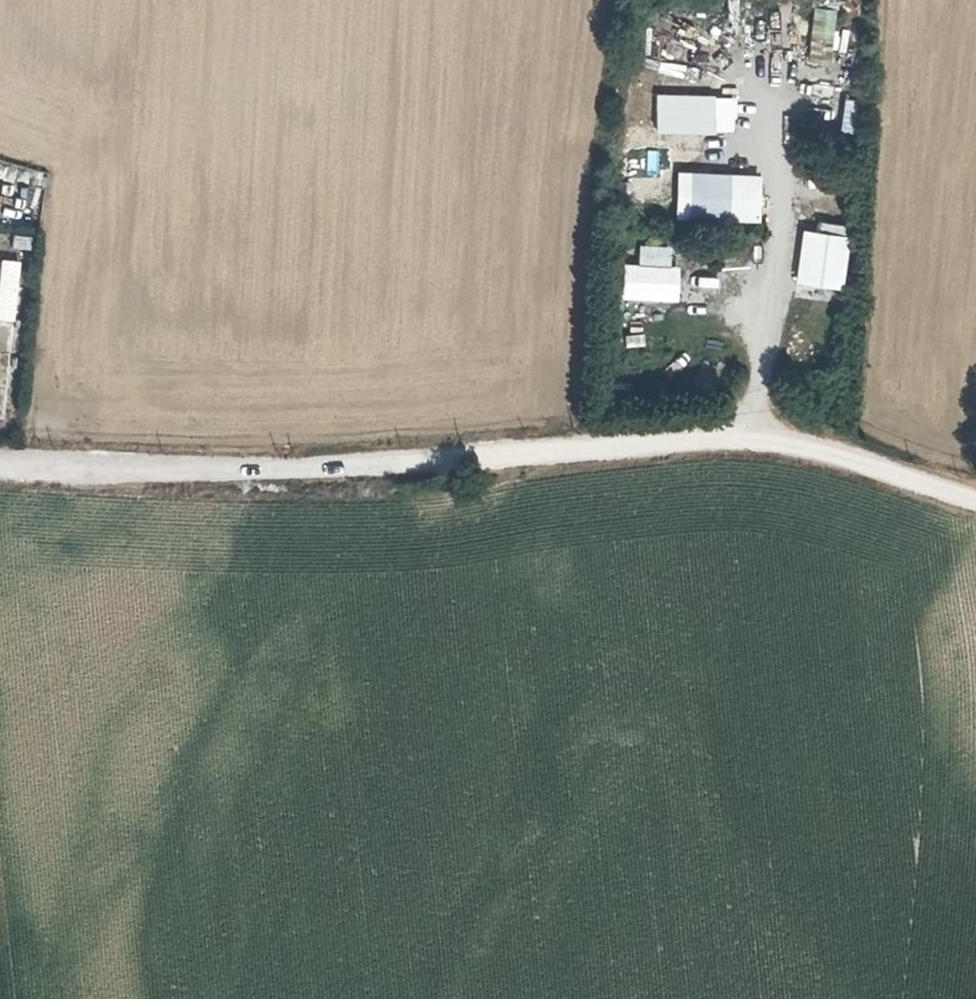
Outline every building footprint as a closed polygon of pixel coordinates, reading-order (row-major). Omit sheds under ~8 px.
[(812,42),(833,41),(832,7),(811,7),(812,42)] [(856,134),(859,99),(843,97),(839,132),(856,134)] [(675,172),(675,220),(759,221),(760,172),(675,172)] [(798,229),(794,285),(843,289),(847,233),(798,229)] [(621,301),(678,300),(678,264),(671,264),(671,243),(637,244),(637,263),(621,263),(621,301)] [(18,382),(19,319),(0,319),(0,382),(18,382)]
